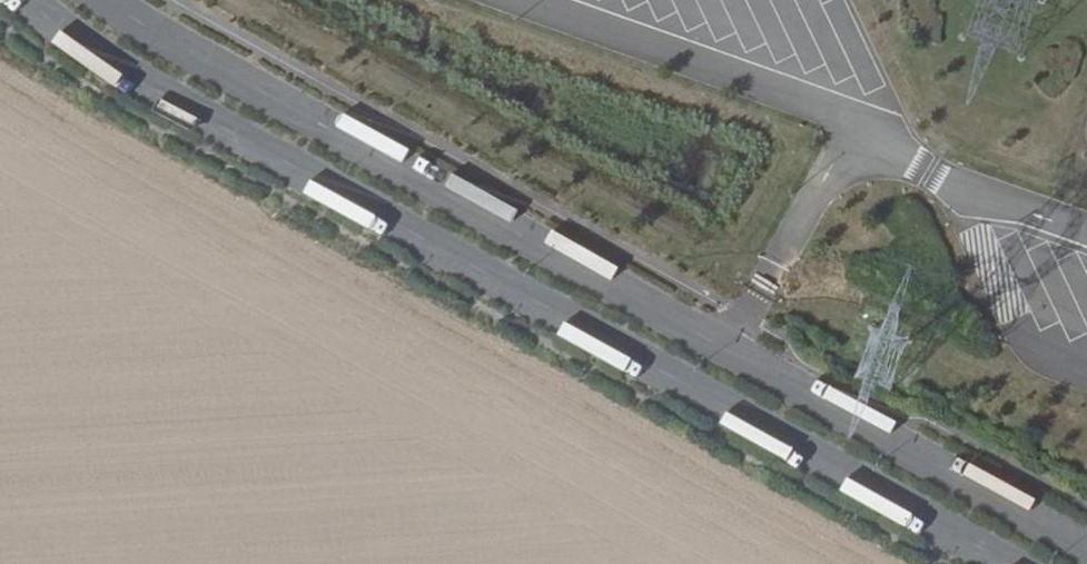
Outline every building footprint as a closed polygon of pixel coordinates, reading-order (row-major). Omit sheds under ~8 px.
[(784,444),(778,457),(811,474),(818,462),(784,444)]
